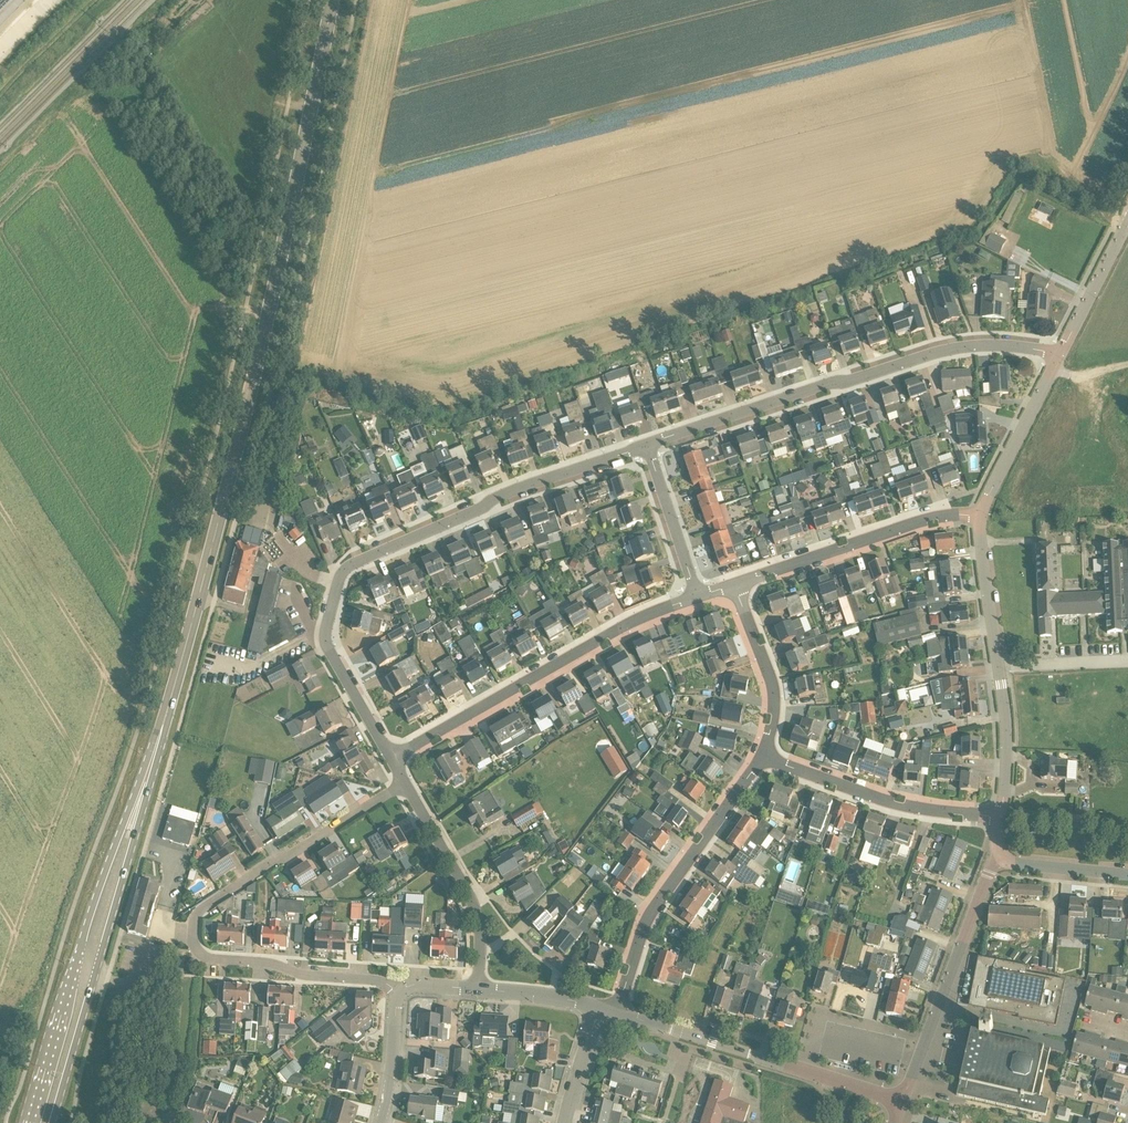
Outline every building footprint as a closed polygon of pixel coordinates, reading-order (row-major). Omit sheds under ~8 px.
[(1007,243),(994,236),(987,250),(1001,257),(1007,243)] [(1006,289),(1015,290),(1016,279),(1020,280),(1021,268),(1008,262),(1007,278),(992,277),(991,285),(985,284),(982,318),(1004,319),(1006,289)] [(1050,282),(1036,275),(1032,283),(1046,290),(1050,282)] [(926,277),(917,280),(921,293),(931,290),(926,277)] [(1048,297),(1045,297),(1046,290),(1032,283),(1030,287),(1030,296),(1029,302),(1019,302),(1019,309),(1029,309),(1028,320),(1047,322),(1048,297)] [(959,318),(950,290),(932,296),(941,324),(959,318)] [(828,301),(828,299),(826,293),(818,296),(820,302),(820,304),(828,301)] [(918,308),(904,312),(905,313),(891,317),(897,335),(911,331),(912,334),(925,330),(918,308)] [(790,314),(784,316),(786,323),(793,321),(790,314)] [(887,342),(885,335),(878,315),(868,319),(867,314),(855,318),(859,333),(866,331),(871,347),(887,342)] [(819,321),(819,318),(817,315),(813,315),(811,318),(811,321),(813,324),(817,324),(819,321)] [(843,326),(829,331),(833,344),(839,341),(844,356),(861,351),(855,335),(857,334),(855,328),(844,331),(843,326)] [(795,342),(801,340),(797,327),(791,329),(795,342)] [(722,333),(723,335),(726,344),(733,341),(730,333),(729,330),(722,333)] [(810,337),(801,340),(806,353),(811,351),(816,366),(832,360),(826,344),(814,348),(810,337)] [(763,359),(769,357),(765,343),(764,344),(759,345),(763,359)] [(693,347),(696,357),(703,355),(700,345),(693,347)] [(752,348),(756,361),(763,359),(759,345),(752,348)] [(804,370),(796,348),(783,352),(790,374),(804,370)] [(684,362),(693,359),(690,350),(681,352),(684,362)] [(783,352),(769,357),(770,362),(771,362),(776,379),(790,374),(783,352)] [(718,359),(722,372),(729,370),(724,357),(718,359)] [(715,372),(716,374),(722,372),(718,359),(712,361),(715,372)] [(764,383),(758,367),(744,371),(750,388),(764,383)] [(609,384),(630,377),(627,368),(606,376),(609,384)] [(990,370),(992,397),(979,398),(979,405),(1002,409),(1001,395),(1009,394),(1008,377),(1010,377),(1009,369),(990,370)] [(684,371),(678,373),(681,382),(682,386),(688,384),(684,371)] [(750,388),(744,371),(731,376),(736,392),(750,388)] [(943,392),(972,390),(971,371),(942,373),(943,392)] [(723,396),(718,380),(716,374),(715,372),(702,377),(704,385),(710,401),(723,396)] [(932,428),(946,423),(943,414),(942,409),(935,411),(929,394),(927,394),(923,380),(906,385),(911,400),(921,396),(932,428)] [(674,385),(676,393),(663,397),(669,414),(682,410),(678,398),(686,395),(682,386),(681,382),(674,385)] [(696,406),(696,405),(710,401),(704,385),(690,389),(696,406)] [(903,426),(913,423),(912,421),(907,404),(901,406),(895,389),(881,394),(888,416),(898,412),(903,426)] [(610,419),(616,417),(608,390),(593,395),(601,419),(592,422),(598,438),(614,433),(610,419)] [(663,397),(657,399),(654,391),(648,393),(640,396),(644,408),(644,409),(652,406),(656,419),(669,414),(663,397)] [(638,410),(644,408),(640,396),(639,394),(629,397),(632,409),(620,413),(625,429),(642,423),(638,410)] [(939,399),(942,409),(943,414),(955,410),(951,395),(939,399)] [(870,428),(881,424),(876,410),(870,413),(865,399),(849,405),(854,419),(866,415),(870,428)] [(536,401),(529,403),(531,411),(538,409),(536,401)] [(580,426),(586,424),(579,402),(564,406),(572,428),(564,430),(570,448),(585,443),(580,426)] [(527,404),(517,407),(520,415),(529,412),(527,404)] [(520,417),(517,407),(502,412),(505,422),(513,419),(520,417)] [(827,441),(854,432),(850,419),(844,422),(839,408),(823,413),(827,427),(823,429),(824,433),(827,441)] [(987,447),(987,445),(986,423),(984,423),(983,415),(956,416),(957,426),(971,425),(972,435),(960,436),(960,445),(973,444),(973,448),(987,447)] [(829,447),(827,441),(824,433),(817,436),(811,417),(795,423),(800,438),(803,445),(814,441),(817,451),(829,447)] [(918,419),(912,421),(913,423),(914,427),(921,425),(918,419)] [(557,435),(553,424),(532,431),(541,457),(556,452),(551,437),(557,435)] [(938,434),(947,431),(945,424),(935,427),(938,434)] [(417,443),(427,438),(422,425),(411,430),(417,443)] [(788,454),(799,451),(795,437),(788,440),(784,426),(767,432),(774,453),(786,448),(788,454)] [(334,435),(343,445),(353,437),(344,427),(334,435)] [(530,446),(525,431),(518,433),(510,436),(514,448),(506,451),(512,467),(528,462),(524,448),(530,446)] [(385,446),(395,445),(395,435),(385,435),(385,446)] [(490,451),(498,448),(494,436),(477,443),(483,457),(476,460),(484,476),(498,470),(490,451)] [(760,453),(761,457),(769,454),(765,441),(757,443),(755,436),(738,441),(744,458),(760,453)] [(944,488),(960,482),(952,459),(941,464),(937,452),(933,453),(928,438),(920,441),(925,456),(930,470),(937,468),(944,488)] [(877,452),(884,449),(881,440),(873,443),(877,452)] [(925,456),(920,441),(911,443),(917,459),(925,456)] [(722,446),(725,456),(727,460),(738,456),(734,442),(722,446)] [(452,459),(444,462),(455,489),(471,482),(464,465),(470,463),(462,446),(449,452),(452,459)] [(702,453),(685,459),(689,473),(706,467),(717,463),(713,450),(702,454),(702,453)] [(877,455),(881,464),(885,476),(893,474),(885,452),(877,455)] [(421,459),(430,479),(421,483),(429,502),(431,503),(437,500),(437,498),(437,497),(445,493),(437,476),(443,474),(434,453),(421,459)] [(837,468),(845,465),(842,455),(833,458),(837,468)] [(344,458),(335,461),(343,487),(352,484),(344,458)] [(739,464),(737,458),(729,461),(731,467),(739,464)] [(805,466),(809,478),(815,476),(816,475),(814,469),(812,464),(805,466)] [(876,480),(885,476),(881,464),(871,467),(876,480)] [(706,467),(689,473),(694,486),(699,484),(701,491),(713,487),(706,467)] [(907,473),(915,497),(930,492),(921,468),(907,473)] [(418,505),(412,491),(411,488),(417,486),(411,471),(397,478),(402,490),(394,494),(402,512),(418,505)] [(805,471),(798,474),(801,481),(808,479),(805,471)] [(915,497),(907,473),(907,472),(897,475),(898,477),(893,478),(901,502),(915,497)] [(297,487),(307,483),(304,475),(293,480),(297,487)] [(817,481),(824,487),(829,481),(822,475),(817,481)] [(589,505),(601,501),(600,498),(615,492),(618,500),(634,495),(628,478),(613,483),(613,484),(608,486),(607,483),(585,490),(589,505)] [(873,512),(873,511),(865,488),(852,492),(848,478),(839,481),(842,489),(847,504),(854,502),(859,516),(873,512)] [(761,493),(770,490),(767,481),(758,484),(761,493)] [(797,489),(802,493),(806,487),(801,483),(797,489)] [(874,511),(873,511),(873,512),(888,507),(883,492),(879,483),(873,485),(876,495),(869,497),(874,511)] [(325,487),(330,498),(336,495),(332,484),(325,487)] [(789,486),(793,499),(798,497),(794,484),(789,486)] [(392,515),(391,513),(389,509),(395,506),(386,486),(372,492),(376,501),(368,504),(376,523),(385,519),(385,518),(392,515)] [(703,513),(720,507),(713,487),(701,491),(703,497),(698,499),(703,513)] [(835,491),(837,497),(823,502),(831,526),(846,521),(841,506),(847,504),(842,489),(835,491)] [(572,527),(588,521),(586,517),(584,511),(583,506),(576,508),(572,497),(556,503),(561,519),(568,516),(572,527)] [(792,505),(779,510),(781,516),(790,540),(804,535),(799,521),(806,519),(798,497),(791,500),(792,505)] [(316,538),(322,536),(324,542),(331,539),(332,541),(341,537),(332,516),(324,520),(321,514),(318,515),(312,499),(302,503),(308,520),(316,538)] [(742,509),(751,506),(749,499),(740,502),(742,509)] [(801,503),(807,519),(812,517),(817,531),(831,526),(823,502),(810,506),(808,501),(801,503)] [(367,524),(366,522),(359,506),(351,510),(348,504),(334,510),(342,527),(348,524),(352,533),(359,530),(358,527),(367,524)] [(732,525),(726,505),(720,507),(703,513),(707,526),(713,524),(715,531),(732,525)] [(545,506),(529,512),(534,527),(533,528),(537,541),(537,540),(545,537),(545,536),(561,531),(557,518),(549,520),(545,506)] [(617,521),(620,530),(643,523),(638,507),(620,513),(618,507),(599,513),(603,525),(617,521)] [(591,509),(584,511),(586,517),(593,515),(591,509)] [(790,540),(781,516),(768,521),(767,515),(759,518),(764,533),(770,531),(775,545),(790,540)] [(280,524),(279,528),(283,529),(284,522),(295,525),(294,528),(300,536),(304,534),(298,519),(286,517),(284,516),(282,516),(280,524)] [(524,535),(518,521),(503,527),(510,545),(519,541),(523,550),(535,544),(531,531),(530,531),(530,532),(524,535)] [(716,552),(744,543),(741,535),(736,536),(732,525),(715,531),(717,537),(711,539),(716,552)] [(758,537),(761,531),(753,528),(751,533),(758,537)] [(296,542),(301,537),(296,531),(291,535),(296,542)] [(644,541),(642,532),(622,539),(625,547),(630,545),(635,563),(654,556),(651,546),(650,547),(647,540),(644,541)] [(497,558),(507,553),(498,534),(492,537),(490,533),(475,539),(476,541),(482,556),(494,551),(497,558)] [(597,546),(604,543),(602,535),(594,537),(597,546)] [(921,551),(931,550),(931,547),(937,546),(938,553),(955,550),(953,536),(920,540),(921,551)] [(590,551),(595,545),(589,540),(584,546),(590,551)] [(744,543),(716,552),(720,566),(737,561),(737,560),(748,557),(744,543)] [(1088,594),(1089,615),(1107,615),(1108,634),(1123,633),(1127,632),(1127,633),(1127,543),(1123,544),(1119,545),(1119,544),(1103,544),(1106,593),(1088,594)] [(260,579),(258,586),(265,588),(267,581),(269,573),(268,573),(270,565),(259,550),(259,549),(242,544),(238,547),(232,568),(243,571),(242,574),(260,579)] [(470,580),(484,574),(478,561),(472,563),(465,546),(464,544),(449,550),(450,553),(457,569),(464,566),(470,580)] [(1039,547),(1037,547),(1041,637),(1051,637),(1050,619),(1057,619),(1056,617),(1080,616),(1079,595),(1057,596),(1057,593),(1058,593),(1056,547),(1039,547)] [(770,558),(767,549),(760,551),(763,560),(770,558)] [(542,554),(545,563),(552,561),(549,552),(542,554)] [(423,561),(431,579),(438,576),(443,587),(455,581),(449,567),(444,569),(438,555),(423,561)] [(924,560),(910,562),(912,572),(926,571),(924,560)] [(870,566),(871,568),(872,572),(868,573),(872,584),(876,583),(882,599),(889,597),(896,595),(903,593),(898,578),(891,580),(884,561),(870,566)] [(936,582),(960,579),(959,563),(930,567),(931,573),(935,573),(936,582)] [(623,573),(638,568),(637,565),(628,567),(628,566),(621,568),(623,573)] [(415,596),(428,590),(421,572),(415,575),(411,567),(396,573),(404,591),(411,587),(415,596)] [(245,606),(252,577),(242,574),(243,571),(232,568),(224,600),(245,606)] [(627,586),(644,581),(647,590),(664,585),(658,569),(640,575),(638,568),(623,573),(627,586)] [(525,578),(533,574),(530,569),(522,572),(525,578)] [(859,569),(845,574),(853,596),(867,591),(868,595),(875,593),(872,584),(868,573),(868,572),(861,575),(859,569)] [(614,606),(605,590),(611,586),(607,579),(603,572),(590,579),(598,593),(590,598),(599,614),(614,606)] [(269,573),(267,581),(265,588),(248,652),(261,655),(268,651),(269,653),(297,638),(283,613),(275,611),(283,578),(269,573)] [(505,587),(518,582),(515,575),(502,580),(505,587)] [(616,584),(613,576),(607,579),(611,586),(616,584)] [(387,605),(392,603),(401,599),(396,588),(388,591),(383,579),(369,585),(376,602),(384,598),(387,605)] [(818,583),(825,605),(838,601),(840,600),(832,579),(818,583)] [(934,598),(927,599),(928,606),(944,604),(943,597),(962,594),(960,579),(936,582),(933,582),(934,598)] [(456,582),(450,585),(453,592),(459,589),(456,582)] [(522,598),(528,591),(520,585),(515,592),(522,598)] [(484,600),(485,601),(494,596),(490,589),(465,602),(466,605),(468,609),(484,600)] [(574,609),(566,614),(575,628),(590,620),(582,605),(587,602),(581,591),(568,599),(574,609)] [(773,614),(788,609),(791,617),(805,613),(799,596),(786,600),(784,595),(768,600),(769,602),(767,603),(769,608),(771,608),(773,614)] [(860,613),(854,596),(847,599),(850,609),(852,616),(860,613)] [(915,598),(917,609),(929,607),(928,606),(927,599),(927,596),(915,598)] [(817,603),(813,599),(812,598),(808,603),(814,608),(817,603)] [(842,611),(842,612),(850,609),(847,599),(846,598),(840,600),(838,601),(842,611)] [(401,599),(392,603),(397,614),(406,610),(401,599)] [(489,609),(485,601),(484,600),(468,609),(459,614),(463,622),(489,609)] [(529,620),(534,630),(535,631),(543,627),(551,642),(564,634),(557,620),(562,617),(553,600),(543,606),(545,611),(529,620)] [(950,603),(944,604),(928,606),(929,607),(930,615),(941,613),(943,625),(952,624),(969,622),(967,608),(959,609),(959,606),(951,607),(950,603)] [(457,610),(459,614),(468,609),(466,605),(457,610)] [(850,609),(842,612),(845,621),(853,618),(852,616),(850,609)] [(353,631),(377,636),(380,633),(383,622),(391,624),(393,616),(372,611),(370,618),(357,615),(353,631)] [(860,613),(852,616),(853,618),(855,625),(863,623),(860,613)] [(407,614),(401,617),(405,625),(411,623),(407,614)] [(908,640),(922,636),(917,614),(873,626),(879,647),(908,640)] [(710,638),(712,637),(714,643),(724,640),(722,633),(725,632),(720,616),(697,624),(696,621),(687,624),(691,635),(699,632),(707,629),(710,638)] [(459,618),(449,623),(453,630),(463,625),(459,618)] [(534,630),(529,620),(527,618),(517,624),(520,631),(510,636),(522,658),(538,649),(529,634),(535,631),(534,630)] [(800,621),(793,624),(792,623),(777,629),(782,644),(800,637),(802,644),(821,636),(819,630),(806,635),(800,621)] [(387,636),(391,643),(391,644),(406,636),(409,641),(417,637),(411,623),(387,636)] [(434,628),(442,642),(451,637),(443,623),(434,628)] [(418,634),(424,632),(421,625),(415,628),(418,634)] [(842,631),(845,639),(860,633),(857,625),(842,631)] [(494,644),(484,649),(496,670),(497,672),(512,663),(511,661),(504,648),(510,645),(501,630),(490,637),(494,644)] [(425,635),(424,643),(433,644),(434,636),(425,635)] [(830,645),(826,636),(822,638),(821,636),(802,644),(805,650),(787,657),(793,672),(799,670),(799,671),(801,670),(801,669),(809,666),(805,656),(808,655),(807,653),(830,645)] [(910,648),(924,645),(922,636),(908,640),(910,648)] [(929,659),(942,656),(968,653),(966,639),(959,640),(958,636),(940,638),(940,641),(938,641),(938,639),(927,642),(929,659)] [(671,638),(662,642),(669,660),(679,656),(671,638)] [(669,660),(662,642),(653,646),(650,640),(634,646),(643,667),(661,660),(663,665),(670,662),(669,660)] [(707,663),(712,676),(721,673),(719,666),(739,658),(733,643),(718,648),(722,657),(707,663)] [(380,668),(396,660),(387,645),(372,653),(380,668)] [(463,652),(471,666),(464,670),(473,686),(487,678),(478,663),(483,660),(475,645),(463,652)] [(957,669),(970,667),(968,653),(942,656),(943,665),(939,666),(940,674),(957,672),(957,669)] [(644,693),(650,689),(639,668),(634,671),(625,655),(609,663),(621,685),(629,681),(633,688),(639,684),(644,693)] [(411,689),(406,680),(419,672),(411,658),(398,665),(402,673),(387,681),(396,697),(411,689)] [(441,672),(436,676),(435,679),(448,701),(462,692),(452,675),(459,671),(451,658),(437,665),(441,672)] [(294,669),(303,685),(306,683),(311,693),(322,687),(317,677),(309,661),(294,669)] [(284,666),(267,675),(271,683),(289,673),(284,666)] [(612,695),(620,709),(618,710),(621,717),(631,711),(619,690),(613,693),(600,669),(585,677),(594,692),(592,693),(597,702),(605,697),(606,699),(612,695)] [(723,693),(739,696),(740,694),(746,695),(749,681),(726,676),(724,685),(713,683),(710,697),(722,699),(723,693)] [(954,702),(978,699),(976,683),(961,685),(960,678),(941,680),(943,697),(953,696),(954,702)] [(815,695),(816,702),(826,700),(824,686),(815,688),(814,679),(797,682),(800,698),(815,695)] [(596,710),(589,696),(583,699),(574,683),(559,692),(568,708),(578,702),(586,716),(596,710)] [(883,695),(891,693),(888,684),(881,685),(883,695)] [(425,687),(410,695),(414,702),(402,708),(410,723),(425,715),(421,707),(432,701),(425,687)] [(900,701),(909,700),(907,690),(899,691),(900,701)] [(558,733),(571,726),(562,710),(557,713),(548,698),(533,707),(542,723),(550,719),(558,733)] [(320,707),(322,714),(339,707),(346,726),(351,724),(342,699),(320,707)] [(978,699),(954,702),(956,718),(964,717),(965,718),(980,716),(978,699)] [(711,711),(723,714),(722,721),(740,725),(743,710),(725,706),(725,704),(713,701),(711,711)] [(897,715),(908,712),(905,702),(894,704),(895,708),(897,715)] [(873,704),(861,705),(864,726),(876,724),(873,704)] [(898,716),(897,715),(895,708),(884,710),(885,719),(898,716)] [(334,709),(332,711),(318,718),(315,711),(295,722),(302,735),(320,726),(325,736),(343,726),(334,709)] [(695,713),(693,723),(709,726),(710,716),(695,713)] [(504,724),(517,747),(529,740),(537,736),(528,721),(521,725),(516,717),(504,724)] [(891,730),(902,727),(899,717),(888,720),(891,730)] [(792,743),(816,752),(825,729),(804,721),(801,731),(797,729),(792,743)] [(517,747),(504,724),(491,731),(497,742),(491,745),(498,758),(504,755),(517,747)] [(943,728),(945,736),(957,733),(955,725),(943,728)] [(843,728),(838,726),(828,755),(835,758),(834,762),(849,768),(854,753),(856,754),(860,742),(843,736),(844,733),(842,732),(843,728)] [(737,737),(719,734),(720,732),(707,729),(705,739),(718,742),(716,749),(734,753),(737,737)] [(338,737),(341,743),(341,744),(336,747),(343,759),(345,758),(358,750),(355,745),(359,743),(354,735),(352,736),(349,731),(338,737)] [(703,738),(691,732),(687,740),(699,746),(703,738)] [(471,756),(477,766),(490,759),(479,740),(461,750),(466,759),(471,756)] [(699,746),(687,740),(683,748),(695,754),(699,746)] [(667,744),(660,741),(657,748),(664,750),(667,744)] [(875,776),(882,755),(885,747),(867,741),(864,749),(868,750),(861,772),(874,777),(875,776)] [(929,766),(930,757),(932,741),(924,743),(922,753),(917,752),(915,769),(906,768),(905,784),(920,785),(922,770),(929,770),(929,766)] [(948,757),(930,757),(929,766),(940,766),(960,766),(963,766),(963,759),(980,760),(980,741),(963,741),(963,754),(948,754),(948,757)] [(901,743),(895,760),(882,755),(875,776),(874,777),(889,782),(896,761),(903,763),(907,752),(909,746),(901,743)] [(345,758),(343,759),(335,764),(337,769),(340,768),(343,773),(351,769),(351,770),(359,765),(366,776),(375,771),(365,753),(361,755),(358,750),(345,758)] [(456,765),(462,762),(457,752),(436,764),(447,783),(462,775),(456,765)] [(637,754),(627,760),(631,766),(640,760),(637,754)] [(722,769),(708,759),(704,765),(690,755),(682,767),(693,775),(695,771),(712,783),(722,769)] [(296,762),(299,768),(305,765),(302,759),(296,762)] [(616,778),(627,771),(620,760),(609,767),(616,778)] [(1057,781),(1057,780),(1068,781),(1069,762),(1058,761),(1043,760),(1042,780),(1057,781)] [(260,762),(256,779),(255,785),(270,788),(275,766),(260,762)] [(334,771),(331,766),(319,772),(320,773),(327,775),(334,771)] [(959,774),(960,766),(940,766),(938,780),(962,782),(961,791),(978,793),(979,776),(959,774)] [(286,782),(288,770),(287,770),(279,769),(277,780),(286,782)] [(658,785),(668,793),(674,786),(656,772),(650,780),(658,785)] [(682,783),(689,788),(684,795),(697,804),(706,791),(693,782),(686,777),(682,783)] [(629,787),(633,782),(629,779),(625,783),(629,787)] [(333,782),(308,798),(302,788),(294,794),(303,808),(309,805),(316,815),(343,797),(333,782)] [(1066,784),(1065,794),(1079,794),(1079,785),(1066,784)] [(657,803),(669,811),(664,818),(678,829),(688,815),(674,805),(673,805),(664,799),(668,793),(658,785),(653,791),(662,797),(657,803)] [(623,795),(630,798),(632,794),(634,791),(626,787),(623,795)] [(770,802),(772,803),(769,811),(786,817),(786,814),(796,818),(800,805),(791,802),(794,794),(775,787),(770,802)] [(305,822),(298,812),(303,808),(294,794),(274,807),(278,814),(267,821),(279,839),(305,822)] [(813,833),(825,837),(831,818),(828,817),(833,803),(816,797),(811,811),(820,814),(813,833)] [(214,809),(217,801),(211,799),(209,808),(214,809)] [(486,818),(477,804),(468,810),(473,817),(468,820),(472,826),(477,824),(481,831),(483,830),(505,816),(501,809),(486,818)] [(519,827),(539,816),(533,807),(513,818),(519,828),(519,827)] [(849,836),(858,812),(856,811),(856,810),(856,809),(851,807),(850,808),(850,809),(843,807),(835,831),(849,836)] [(662,825),(647,813),(637,827),(653,838),(649,844),(661,853),(670,840),(657,831),(662,825)] [(164,839),(172,841),(190,846),(197,824),(171,816),(169,823),(164,839)] [(872,846),(869,856),(880,860),(886,844),(879,842),(886,822),(870,816),(864,833),(865,834),(865,835),(865,836),(865,837),(865,838),(865,839),(865,840),(866,841),(867,842),(867,843),(868,844),(869,844),(869,845),(870,846),(871,846),(872,846)] [(245,817),(232,826),(252,857),(265,849),(245,817)] [(782,842),(785,838),(775,830),(770,836),(746,818),(737,831),(750,840),(762,848),(769,837),(780,844),(782,842)] [(906,857),(912,840),(914,841),(915,839),(913,838),(915,832),(914,832),(914,831),(914,829),(910,828),(908,829),(908,830),(900,827),(897,833),(891,831),(886,844),(880,860),(889,864),(892,856),(898,858),(899,854),(906,857)] [(789,828),(785,838),(789,841),(793,844),(795,841),(798,831),(789,828)] [(406,855),(403,849),(408,846),(399,830),(383,840),(379,833),(368,840),(376,853),(388,846),(393,855),(396,861),(406,855)] [(634,839),(625,833),(623,831),(616,840),(619,842),(617,844),(627,851),(635,840),(634,839)] [(754,853),(746,846),(750,840),(737,831),(728,843),(741,852),(735,860),(744,866),(747,869),(753,860),(751,858),(754,853)] [(1036,837),(1037,834),(1036,832),(1032,831),(1028,834),(1027,833),(1027,834),(1031,841),(1032,841),(1031,840),(1036,837)] [(222,832),(213,838),(221,849),(229,843),(222,832)] [(555,842),(552,837),(547,840),(550,845),(555,842)] [(835,854),(839,840),(830,837),(826,851),(835,854)] [(924,838),(919,853),(926,855),(931,841),(924,838)] [(942,856),(960,864),(967,846),(949,838),(942,856)] [(565,857),(570,851),(564,841),(558,845),(565,857)] [(348,876),(360,869),(352,856),(346,861),(336,846),(320,857),(334,878),(345,871),(348,876)] [(503,877),(505,876),(508,882),(531,868),(519,847),(500,858),(502,861),(496,864),(503,877)] [(236,867),(235,866),(225,850),(203,864),(214,882),(236,867)] [(631,857),(634,859),(627,869),(642,880),(651,867),(644,862),(647,857),(637,850),(631,857)] [(353,857),(359,866),(365,862),(360,853),(353,857)] [(953,882),(960,864),(942,856),(934,875),(953,882)] [(413,866),(407,857),(400,861),(406,871),(413,866)] [(735,879),(734,878),(738,873),(739,871),(725,861),(721,866),(715,862),(706,874),(727,889),(735,879)] [(339,902),(323,876),(318,879),(308,864),(292,874),(302,889),(312,883),(323,901),(339,902)] [(738,873),(755,886),(761,878),(747,869),(744,866),(740,871),(739,871),(738,873)] [(611,885),(622,893),(626,888),(633,892),(642,880),(627,869),(618,881),(616,879),(611,885)] [(608,877),(599,870),(593,879),(602,885),(608,877)] [(518,904),(522,902),(527,910),(546,892),(535,873),(516,884),(518,887),(511,891),(518,904)] [(917,883),(919,877),(913,875),(910,881),(917,883)] [(137,898),(157,904),(161,887),(142,881),(137,898)] [(868,891),(869,884),(859,881),(857,888),(868,891)] [(702,890),(697,887),(689,898),(703,909),(708,912),(717,899),(722,892),(718,889),(716,892),(706,885),(702,890)] [(286,889),(280,893),(284,899),(290,895),(286,889)] [(371,889),(365,893),(367,897),(374,893),(371,889)] [(952,896),(934,889),(927,907),(945,915),(952,896)] [(921,903),(922,894),(914,893),(913,902),(921,903)] [(806,899),(793,894),(789,906),(802,910),(806,899)] [(227,911),(226,919),(226,927),(219,926),(218,945),(231,946),(234,913),(235,897),(218,907),(222,914),(227,911)] [(559,915),(565,921),(573,911),(574,909),(563,897),(552,908),(553,909),(547,914),(542,909),(529,922),(540,933),(545,937),(555,927),(551,923),(559,915)] [(157,904),(137,898),(128,929),(131,933),(147,938),(157,904)] [(703,909),(689,898),(680,910),(685,914),(681,919),(691,926),(703,909)] [(277,913),(275,949),(289,949),(290,931),(283,930),(283,924),(287,924),(287,921),(286,921),(287,913),(295,914),(296,901),(279,901),(277,913)] [(1060,938),(1076,939),(1078,920),(1086,921),(1087,902),(1070,901),(1069,921),(1061,921),(1060,938)] [(916,921),(922,905),(915,902),(909,919),(916,921)] [(254,920),(255,904),(247,903),(246,919),(254,920)] [(363,905),(362,921),(371,921),(372,903),(368,903),(363,903),(363,905)] [(362,921),(363,905),(352,904),(351,920),(362,921)] [(1109,938),(1110,929),(1121,930),(1123,904),(1112,904),(1112,905),(1104,905),(1103,923),(1095,922),(1094,937),(1109,938)] [(406,905),(405,928),(422,930),(424,906),(406,905)] [(831,908),(824,905),(821,914),(828,916),(831,908)] [(838,914),(844,916),(846,907),(840,906),(838,914)] [(328,934),(317,934),(316,951),(331,952),(333,924),(334,908),(324,907),(324,914),(322,914),(321,923),(324,923),(324,931),(328,931),(328,934)] [(589,931),(594,924),(601,913),(591,907),(583,919),(573,911),(565,921),(545,946),(552,951),(555,948),(566,956),(583,934),(583,933),(586,929),(589,931)] [(945,915),(927,907),(923,916),(920,925),(938,933),(945,915)] [(1048,912),(990,909),(989,909),(989,927),(1041,930),(1041,929),(1047,929),(1048,912)] [(245,947),(246,928),(238,928),(239,913),(234,913),(231,946),(245,947)] [(263,929),(262,948),(275,949),(277,913),(272,913),(271,930),(263,929)] [(441,926),(446,926),(447,915),(437,914),(436,925),(441,926)] [(895,918),(891,930),(905,934),(909,918),(903,916),(895,918)] [(375,937),(374,955),(389,956),(392,918),(380,917),(380,927),(384,927),(384,935),(386,935),(386,938),(375,937)] [(392,918),(389,956),(404,957),(406,939),(394,939),(394,933),(402,934),(402,928),(403,928),(403,919),(392,918)] [(817,927),(820,925),(821,922),(819,920),(814,918),(811,919),(810,922),(812,925),(817,927)] [(866,931),(869,931),(874,933),(876,926),(868,923),(866,931)] [(348,936),(337,935),(337,931),(338,931),(339,924),(333,924),(331,952),(346,953),(348,936)] [(446,932),(446,926),(441,926),(441,932),(440,932),(439,941),(433,941),(432,959),(445,960),(446,932)] [(876,926),(874,933),(883,935),(886,936),(888,929),(876,926)] [(594,947),(589,963),(588,966),(596,968),(595,969),(600,971),(601,969),(603,970),(605,963),(612,965),(616,954),(599,949),(602,941),(597,940),(600,932),(591,930),(587,938),(590,939),(588,946),(594,947)] [(704,941),(708,934),(704,931),(699,937),(704,941)] [(869,931),(866,945),(880,948),(883,935),(874,933),(869,931)] [(446,932),(445,960),(458,961),(459,943),(452,942),(453,933),(446,932)] [(912,958),(930,965),(937,947),(919,939),(912,958)] [(912,951),(904,948),(902,954),(910,957),(912,951)] [(665,985),(666,982),(680,986),(682,981),(683,981),(685,976),(691,978),(697,960),(685,956),(682,966),(678,965),(677,969),(673,968),(677,957),(663,953),(654,981),(665,985)] [(761,966),(767,960),(761,955),(756,961),(761,966)] [(879,970),(890,973),(894,960),(884,957),(884,959),(872,956),(868,973),(866,972),(862,990),(873,993),(878,976),(877,975),(879,970)] [(909,959),(903,956),(900,963),(907,966),(909,959)] [(725,957),(724,963),(721,971),(728,973),(730,965),(732,959),(725,957)] [(1028,967),(978,957),(977,965),(978,965),(971,999),(978,1001),(976,1007),(986,1009),(985,1010),(1023,1018),(1022,1020),(1056,1027),(1065,981),(1027,973),(1028,967)] [(905,976),(923,983),(930,965),(912,958),(905,976)] [(744,999),(753,972),(755,965),(750,963),(749,967),(737,963),(734,976),(739,977),(733,993),(720,989),(714,1008),(739,1016),(744,999)] [(1123,969),(1113,968),(1113,976),(1123,976),(1123,969)] [(832,984),(838,986),(841,974),(829,970),(828,975),(820,973),(814,992),(828,996),(832,984)] [(753,972),(744,999),(750,1001),(746,1016),(755,1018),(755,1017),(764,1019),(768,1003),(760,1001),(764,986),(755,983),(758,973),(753,972)] [(1092,1007),(1091,1010),(1099,1012),(1105,990),(1094,987),(1096,980),(1092,978),(1090,986),(1089,986),(1084,1005),(1092,1007)] [(902,1018),(907,998),(910,985),(895,982),(887,1015),(902,1018)] [(235,1035),(236,1032),(237,1013),(239,986),(225,985),(224,1002),(232,1003),(231,1012),(230,1011),(229,1020),(221,1020),(220,1034),(235,1035)] [(1105,990),(1099,1012),(1107,1014),(1108,1011),(1115,1013),(1122,987),(1117,985),(1115,993),(1105,990)] [(251,1004),(252,987),(239,986),(237,1013),(243,1013),(243,1004),(251,1004)] [(1115,1013),(1122,1015),(1121,1018),(1127,1020),(1127,996),(1125,995),(1127,988),(1122,987),(1115,1013)] [(277,1006),(276,1023),(281,1024),(283,989),(270,988),(269,1005),(277,1006)] [(291,1010),(288,1009),(288,1007),(295,1007),(296,990),(283,989),(281,1024),(280,1035),(295,1036),(296,1025),(290,1025),(291,1010)] [(798,1009),(791,1007),(795,994),(780,989),(776,1001),(782,1003),(776,1023),(793,1028),(798,1009)] [(373,995),(358,994),(357,1012),(358,1012),(348,1019),(346,1016),(339,1022),(355,1042),(358,1043),(364,1038),(365,1034),(361,1029),(371,1020),(373,995)] [(260,1008),(259,1024),(258,1042),(267,1042),(267,1040),(269,1040),(270,1030),(267,1030),(269,1009),(260,1008)] [(419,1016),(419,1030),(422,1030),(421,1040),(447,1041),(447,1030),(443,1030),(444,1025),(450,1025),(451,1011),(438,1010),(438,1017),(419,1016)] [(482,1016),(482,1025),(475,1024),(473,1047),(478,1048),(480,1046),(482,1044),(482,1038),(507,1040),(509,1018),(482,1016)] [(303,1031),(309,1025),(304,1019),(298,1025),(303,1031)] [(974,1019),(962,1075),(957,1096),(1047,1116),(1050,1100),(1040,1098),(1051,1049),(992,1035),(994,1025),(983,1023),(984,1021),(974,1019)] [(314,1035),(322,1045),(337,1033),(329,1023),(327,1025),(323,1020),(311,1029),(315,1034),(314,1035)] [(246,1023),(245,1032),(236,1032),(235,1035),(235,1040),(258,1042),(259,1024),(246,1023)] [(551,1025),(526,1023),(524,1044),(541,1045),(540,1063),(556,1064),(558,1042),(550,1041),(551,1025)] [(1077,1053),(1087,1056),(1093,1034),(1086,1032),(1085,1035),(1077,1033),(1072,1052),(1070,1060),(1075,1061),(1077,1053)] [(1093,1034),(1087,1056),(1098,1059),(1096,1067),(1100,1068),(1107,1041),(1100,1039),(1101,1036),(1093,1034)] [(466,1049),(472,1044),(467,1038),(461,1043),(466,1049)] [(509,1039),(508,1057),(517,1057),(518,1040),(509,1039)] [(1107,1041),(1100,1068),(1105,1069),(1107,1061),(1118,1064),(1124,1042),(1116,1040),(1115,1043),(1107,1041)] [(216,1056),(217,1043),(204,1042),(203,1055),(216,1056)] [(1118,1064),(1127,1067),(1127,1043),(1124,1042),(1118,1064)] [(286,1047),(281,1051),(284,1055),(290,1062),(295,1058),(286,1047)] [(456,1051),(455,1064),(469,1065),(470,1052),(456,1051)] [(338,1090),(358,1095),(361,1084),(359,1084),(360,1079),(365,1080),(368,1068),(352,1065),(354,1055),(341,1052),(340,1057),(338,1063),(344,1064),(338,1090)] [(415,1077),(445,1080),(447,1056),(427,1054),(427,1063),(417,1062),(415,1077)] [(251,1062),(241,1058),(237,1067),(247,1071),(251,1062)] [(256,1060),(255,1069),(263,1070),(264,1061),(256,1060)] [(288,1082),(297,1074),(302,1070),(295,1061),(280,1073),(288,1082)] [(616,1095),(624,1097),(631,1074),(624,1072),(625,1068),(616,1065),(611,1082),(619,1084),(616,1095)] [(1115,1076),(1097,1071),(1097,1072),(1089,1069),(1088,1073),(1096,1075),(1093,1088),(1106,1091),(1103,1100),(1120,1105),(1125,1088),(1112,1084),(1115,1076)] [(631,1074),(624,1097),(632,1100),(635,1089),(643,1092),(648,1075),(639,1072),(638,1076),(631,1074)] [(304,1076),(297,1074),(288,1082),(301,1085),(304,1076)] [(510,1094),(520,1096),(520,1095),(538,1098),(539,1091),(551,1093),(553,1079),(526,1075),(526,1077),(518,1075),(517,1084),(512,1083),(510,1094)] [(657,1077),(648,1075),(643,1092),(650,1094),(647,1105),(655,1107),(663,1084),(655,1082),(657,1077)] [(492,1089),(500,1087),(498,1079),(490,1082),(492,1089)] [(716,1080),(702,1122),(745,1122),(750,1105),(735,1100),(733,1106),(728,1104),(734,1086),(716,1080)] [(1077,1086),(1063,1082),(1059,1095),(1074,1099),(1077,1086)] [(282,1094),(282,1095),(291,1097),(293,1089),(284,1087),(282,1094)] [(234,1094),(233,1094),(232,1097),(212,1090),(211,1094),(195,1089),(188,1109),(205,1115),(206,1112),(207,1112),(208,1108),(227,1115),(234,1094)] [(443,1106),(458,1108),(460,1093),(445,1091),(443,1106)] [(514,1115),(532,1118),(533,1111),(545,1114),(547,1099),(538,1098),(520,1095),(520,1096),(518,1105),(506,1103),(504,1114),(514,1116),(514,1115)] [(418,1119),(435,1121),(439,1100),(421,1097),(420,1099),(412,1098),(411,1103),(410,1103),(409,1104),(408,1105),(408,1106),(408,1107),(408,1108),(409,1109),(409,1110),(410,1110),(409,1115),(418,1116),(418,1119)] [(597,1117),(621,1122),(623,1114),(612,1112),(614,1104),(596,1100),(594,1109),(598,1110),(597,1117)] [(332,1122),(351,1122),(353,1116),(356,1117),(358,1108),(338,1102),(332,1122)] [(1093,1104),(1088,1121),(1094,1122),(1115,1122),(1117,1118),(1107,1116),(1109,1109),(1093,1104)] [(647,1108),(640,1105),(638,1112),(645,1114),(647,1108)] [(1067,1108),(1060,1107),(1058,1116),(1066,1117),(1067,1108)] [(254,1115),(240,1110),(235,1122),(263,1122),(265,1119),(264,1119),(266,1114),(256,1110),(254,1115)] [(541,1120),(532,1118),(514,1115),(514,1116),(513,1122),(541,1122),(541,1120)]
